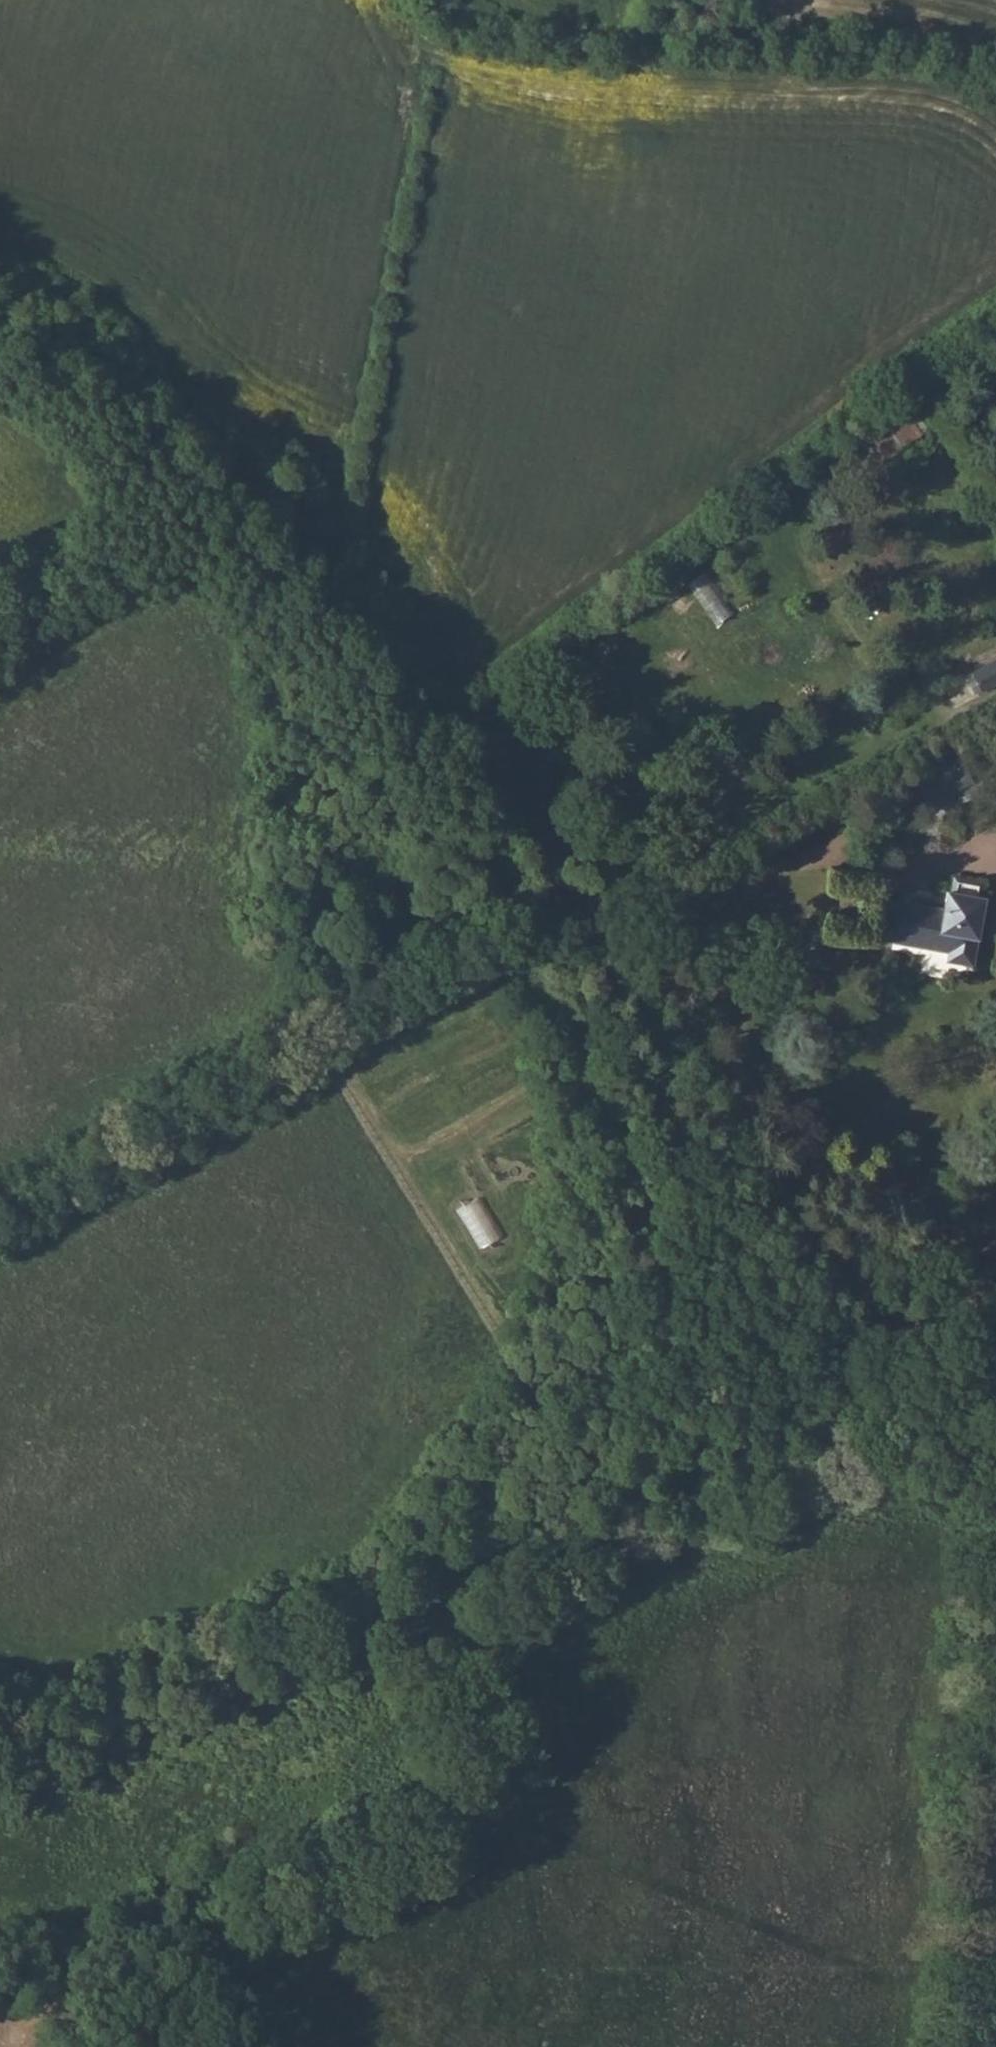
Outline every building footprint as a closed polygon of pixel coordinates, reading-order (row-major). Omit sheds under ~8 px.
[(896,457),(925,430),(908,412),(879,439),(896,457)] [(719,622),(736,608),(705,570),(688,584),(719,622)] [(964,679),(975,699),(995,689),(995,663),(964,679)] [(913,899),(905,940),(961,954),(960,962),(982,967),(995,898),(957,889),(953,908),(913,899)] [(458,1207),(479,1247),(501,1236),(480,1196),(458,1207)]
